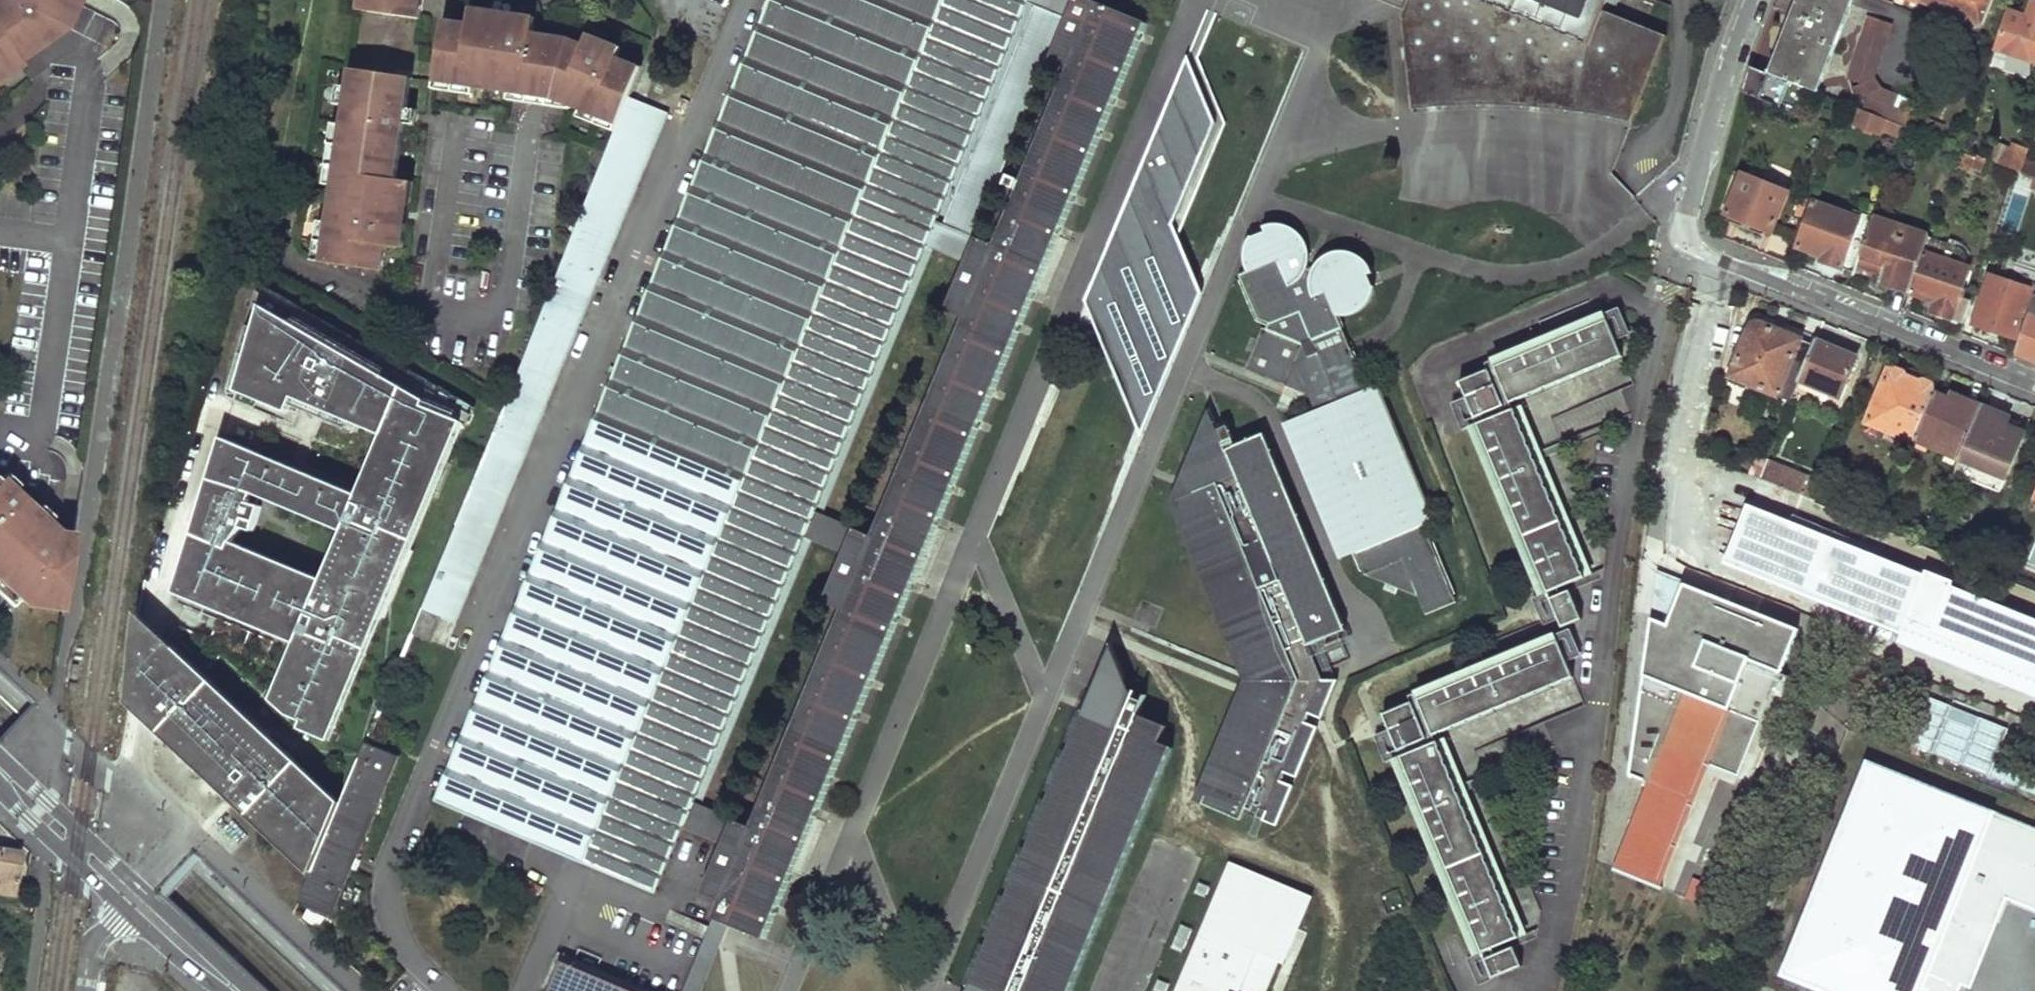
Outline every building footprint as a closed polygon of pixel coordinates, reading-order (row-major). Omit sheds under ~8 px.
[(16,59),(38,43),(55,31),(61,19),(69,1),(67,0),(0,0),(0,71),(16,59)] [(358,7),(419,16),(422,0),(359,0),(358,7)] [(435,801),(656,894),(684,830),(723,847),(702,896),(720,903),(750,828),(692,804),(806,539),(843,554),(823,604),(841,611),(871,538),(814,514),(924,249),(964,267),(943,313),(962,321),(992,247),(973,239),(942,226),(935,223),(1025,7),(1032,10),(1063,24),(1073,0),(766,0),(435,801)] [(750,828),(720,903),(713,918),(730,925),(763,940),(1142,26),(1116,16),(1091,4),(1081,0),(1073,0),(1063,24),(1046,64),(1065,72),(992,247),(962,321),(871,538),(841,611),(750,828)] [(1091,4),(1116,16),(1123,0),(1093,0),(1091,4)] [(1420,16),(1397,18),(1407,106),(1481,103),(1568,108),(1626,120),(1661,36),(1600,10),(1604,0),(1425,0),(1420,16)] [(1818,92),(1854,0),(1798,0),(1769,73),(1802,86),(1818,92)] [(1983,27),(1993,0),(1918,0),(1983,27)] [(77,5),(69,1),(61,19),(69,23),(77,5)] [(2034,60),(2034,56),(2034,3),(2033,2),(2026,16),(2010,9),(1996,45),(2034,60)] [(358,7),(358,8),(419,18),(419,16),(358,7)] [(469,15),(493,19),(495,10),(470,7),(469,15)] [(1063,24),(1032,10),(942,226),(973,239),(1046,64),(1063,24)] [(468,23),(443,20),(434,81),(472,87),(506,92),(530,96),(546,98),(570,108),(577,111),(618,128),(629,99),(640,68),(617,58),(620,48),(587,35),(583,45),(569,39),(548,36),(533,33),(534,18),(511,14),(510,21),(493,19),(469,15),(468,23)] [(1870,16),(1849,78),(1862,82),(1873,86),(1874,85),(1893,23),(1870,16)] [(58,35),(55,31),(38,43),(41,47),(58,35)] [(1221,116),(1188,46),(1078,295),(1136,434),(1198,284),(1178,227),(1221,116)] [(16,59),(0,71),(0,72),(5,78),(21,67),(16,59)] [(325,218),(319,259),(380,269),(384,244),(401,246),(404,223),(395,221),(401,179),(394,177),(403,122),(405,107),(409,76),(348,66),(345,83),(343,103),(340,121),(330,182),(325,218)] [(1743,91),(1793,109),(1802,86),(1769,73),(1751,66),(1743,91)] [(472,87),(434,81),(433,88),(472,95),(472,87)] [(343,103),(345,83),(337,82),(334,101),(343,103)] [(1873,86),(1862,82),(1850,87),(1855,100),(1870,94),(1873,86)] [(1907,126),(1915,100),(1874,85),(1873,86),(1870,94),(1864,110),(1900,124),(1907,126)] [(567,109),(570,108),(546,98),(530,96),(506,92),(506,100),(528,104),(548,106),(567,109)] [(542,309),(503,406),(412,631),(433,639),(444,617),(459,623),(666,117),(629,99),(618,128),(615,134),(542,309)] [(405,107),(403,122),(412,123),(414,109),(405,107)] [(1864,110),(1860,108),(1854,124),(1877,133),(1878,130),(1896,137),(1900,124),(1864,110)] [(615,134),(618,128),(577,111),(574,119),(615,134)] [(1923,133),(1941,139),(1946,125),(1929,118),(1923,133)] [(330,182),(340,121),(332,119),(322,180),(330,182)] [(1907,126),(1900,124),(1896,137),(1906,141),(1911,128),(1907,126)] [(2005,164),(2011,148),(1997,143),(1991,159),(2005,164)] [(2025,159),(2029,148),(2013,143),(2011,148),(2005,164),(2015,168),(2021,170),(2025,159)] [(1971,169),(1980,172),(1985,160),(1975,157),(1974,160),(1961,156),(1955,168),(1969,174),(1971,169)] [(2034,176),(2034,163),(2025,159),(2021,170),(2034,176)] [(1725,212),(1771,230),(1787,191),(1740,173),(1725,212)] [(395,221),(404,223),(411,180),(401,179),(395,221)] [(1795,211),(1804,214),(1809,200),(1800,197),(1795,211)] [(1841,269),(1860,213),(1855,211),(1853,216),(1815,201),(1796,246),(1824,257),(1822,262),(1841,269)] [(1869,226),(1872,217),(1860,213),(1841,269),(1842,270),(1854,274),(1857,265),(1869,226)] [(319,259),(325,218),(317,216),(310,256),(319,259)] [(1891,224),(1872,217),(1869,226),(1889,232),(1891,224)] [(1889,232),(1869,226),(1857,265),(1883,273),(1880,282),(1911,292),(1924,252),(1929,236),(1891,224),(1889,232)] [(1322,402),(1325,409),(1367,391),(1337,317),(1342,318),(1352,316),(1360,311),(1365,307),(1370,298),(1371,288),(1369,289),(1366,278),(1370,276),(1369,272),(1364,264),(1355,257),(1342,254),(1334,254),(1325,257),(1315,264),(1310,273),(1304,271),(1305,267),(1306,257),(1305,247),(1301,240),(1296,235),(1291,230),(1281,226),(1272,225),(1260,228),(1262,235),(1250,239),(1248,238),(1243,248),(1241,256),(1241,265),(1244,274),(1236,277),(1255,321),(1267,326),(1265,330),(1263,328),(1244,370),(1285,387),(1287,382),(1301,388),(1305,387),(1309,397),(1322,402)] [(1911,292),(1910,294),(1936,302),(1932,314),(1963,325),(1970,303),(1959,299),(1968,272),(1942,262),(1944,258),(1924,252),(1911,292)] [(1974,323),(2016,338),(2033,289),(1991,276),(1974,323)] [(2034,361),(2034,297),(2015,353),(2034,361)] [(406,388),(262,304),(238,389),(288,411),(295,395),(386,435),(406,388)] [(1605,314),(1486,364),(1489,369),(1504,406),(1475,418),(1477,424),(1512,410),(1510,404),(1495,367),(1607,320),(1605,314)] [(1510,404),(1515,401),(1622,357),(1607,320),(1495,367),(1510,404)] [(1727,375),(1786,401),(1795,382),(1813,344),(1759,323),(1755,323),(1751,325),(1748,327),(1727,375)] [(396,347),(406,353),(409,346),(400,339),(396,347)] [(1795,382),(1838,399),(1855,357),(1814,341),(1813,344),(1795,382)] [(1460,382),(1475,418),(1504,406),(1489,369),(1460,382)] [(1885,369),(1862,424),(1908,442),(1909,439),(1931,394),(1933,388),(1885,369)] [(1285,387),(1309,397),(1305,387),(1301,388),(1287,382),(1285,387)] [(1367,391),(1424,527),(1436,523),(1379,386),(1367,391)] [(427,401),(406,388),(386,435),(360,495),(345,531),(324,580),(297,643),(272,700),(289,715),(305,721),(302,729),(331,742),(464,422),(425,405),(427,401)] [(1300,419),(1357,555),(1366,576),(1382,570),(1385,578),(1404,586),(1413,583),(1419,599),(1425,616),(1456,604),(1424,527),(1367,391),(1325,409),(1316,412),(1300,419)] [(1909,439),(1957,459),(1980,407),(1948,393),(1946,401),(1931,394),(1909,439)] [(1309,397),(1316,412),(1325,409),(1322,402),(1309,397)] [(1590,575),(1520,406),(1514,409),(1584,578),(1590,575)] [(2009,419),(1980,407),(1957,459),(2003,479),(2023,432),(2007,424),(2009,419)] [(1558,589),(1584,578),(1514,409),(1512,410),(1477,424),(1547,593),(1558,589)] [(1357,555),(1300,419),(1284,426),(1339,562),(1357,555)] [(1226,430),(1217,434),(1222,446),(1229,442),(1231,442),(1226,430)] [(1213,449),(1207,436),(1185,484),(1190,496),(1271,683),(1261,706),(1246,700),(1201,806),(1240,822),(1244,814),(1247,805),(1267,813),(1322,683),(1321,643),(1334,638),(1346,633),(1262,436),(1232,449),(1224,452),(1222,446),(1213,449)] [(224,438),(211,479),(255,492),(345,531),(360,495),(224,438)] [(1229,442),(1222,446),(1224,452),(1232,449),(1229,442)] [(1751,477),(1770,484),(1794,494),(1803,498),(1810,479),(1760,459),(1751,477)] [(2003,479),(1957,459),(1950,474),(1997,494),(2003,479)] [(1743,473),(1737,487),(1765,498),(1770,484),(1751,477),(1743,473)] [(211,479),(195,535),(230,550),(233,542),(243,528),(256,533),(263,507),(250,501),(255,492),(211,479)] [(15,607),(19,603),(29,592),(35,597),(46,603),(45,606),(62,608),(72,538),(56,536),(0,483),(0,594),(15,607)] [(1190,496),(1176,502),(1180,510),(1171,514),(1193,542),(1185,545),(1207,574),(1199,577),(1221,606),(1213,610),(1234,638),(1226,641),(1248,669),(1253,682),(1246,700),(1261,706),(1271,683),(1190,496)] [(1748,504),(1724,562),(1902,634),(1899,642),(2034,697),(2034,620),(1951,586),(1953,580),(1924,569),(1922,574),(1748,504)] [(1851,517),(1824,506),(1819,519),(1846,530),(1851,517)] [(230,550),(195,535),(177,593),(297,643),(324,580),(233,542),(230,550)] [(1382,570),(1366,576),(1419,599),(1413,583),(1404,586),(1385,578),(1382,570)] [(1550,598),(1560,594),(1558,589),(1547,593),(1550,598)] [(1560,594),(1550,598),(1562,628),(1582,620),(1570,590),(1560,594)] [(35,597),(29,592),(19,603),(45,606),(46,603),(35,597)] [(1709,624),(1719,601),(1702,595),(1692,618),(1709,624)] [(1669,725),(1610,871),(1653,889),(1745,659),(1778,673),(1781,665),(1795,630),(1719,601),(1709,624),(1692,618),(1686,635),(1678,631),(1645,715),(1669,725)] [(343,803),(137,612),(129,704),(157,730),(239,807),(313,876),(343,803)] [(1795,630),(1781,665),(1794,671),(1812,637),(1795,630)] [(1400,756),(1435,742),(1433,736),(1418,700),(1558,641),(1555,635),(1409,696),(1412,702),(1427,739),(1398,751),(1400,756)] [(1334,638),(1321,643),(1322,683),(1335,682),(1334,638)] [(1558,641),(1418,700),(1433,736),(1573,678),(1558,641)] [(1131,698),(1132,696),(1110,644),(1081,712),(1119,728),(1131,698)] [(1335,682),(1322,683),(1267,813),(1278,818),(1335,682)] [(1916,696),(1899,745),(1989,777),(2006,727),(1916,696)] [(1119,728),(1081,712),(967,987),(977,990),(1068,990),(1170,748),(1157,744),(1164,727),(1135,715),(1142,702),(1131,698),(1119,728)] [(1383,714),(1398,751),(1427,739),(1412,702),(1383,714)] [(359,714),(352,711),(345,727),(352,730),(359,714)] [(1525,936),(1443,739),(1437,741),(1519,938),(1525,936)] [(1400,756),(1482,953),(1492,949),(1519,938),(1437,741),(1435,742),(1400,756)] [(333,916),(399,757),(367,743),(343,803),(313,876),(302,903),(333,916)] [(1866,765),(1785,971),(1836,990),(1963,990),(1997,904),(2034,919),(2034,831),(1866,765)] [(1267,813),(1247,805),(1244,814),(1263,822),(1267,813)] [(0,851),(0,896),(13,897),(19,853),(0,851)] [(1304,896),(1228,863),(1174,990),(1261,990),(1272,964),(1276,965),(1304,896)] [(1310,898),(1304,896),(1276,965),(1281,966),(1310,898)] [(713,918),(684,990),(702,990),(730,925),(713,918)] [(1485,959),(1493,979),(1522,966),(1514,947),(1495,955),(1485,959)] [(1485,959),(1495,955),(1492,949),(1482,953),(1485,959)] [(562,962),(549,990),(632,990),(562,962)]
